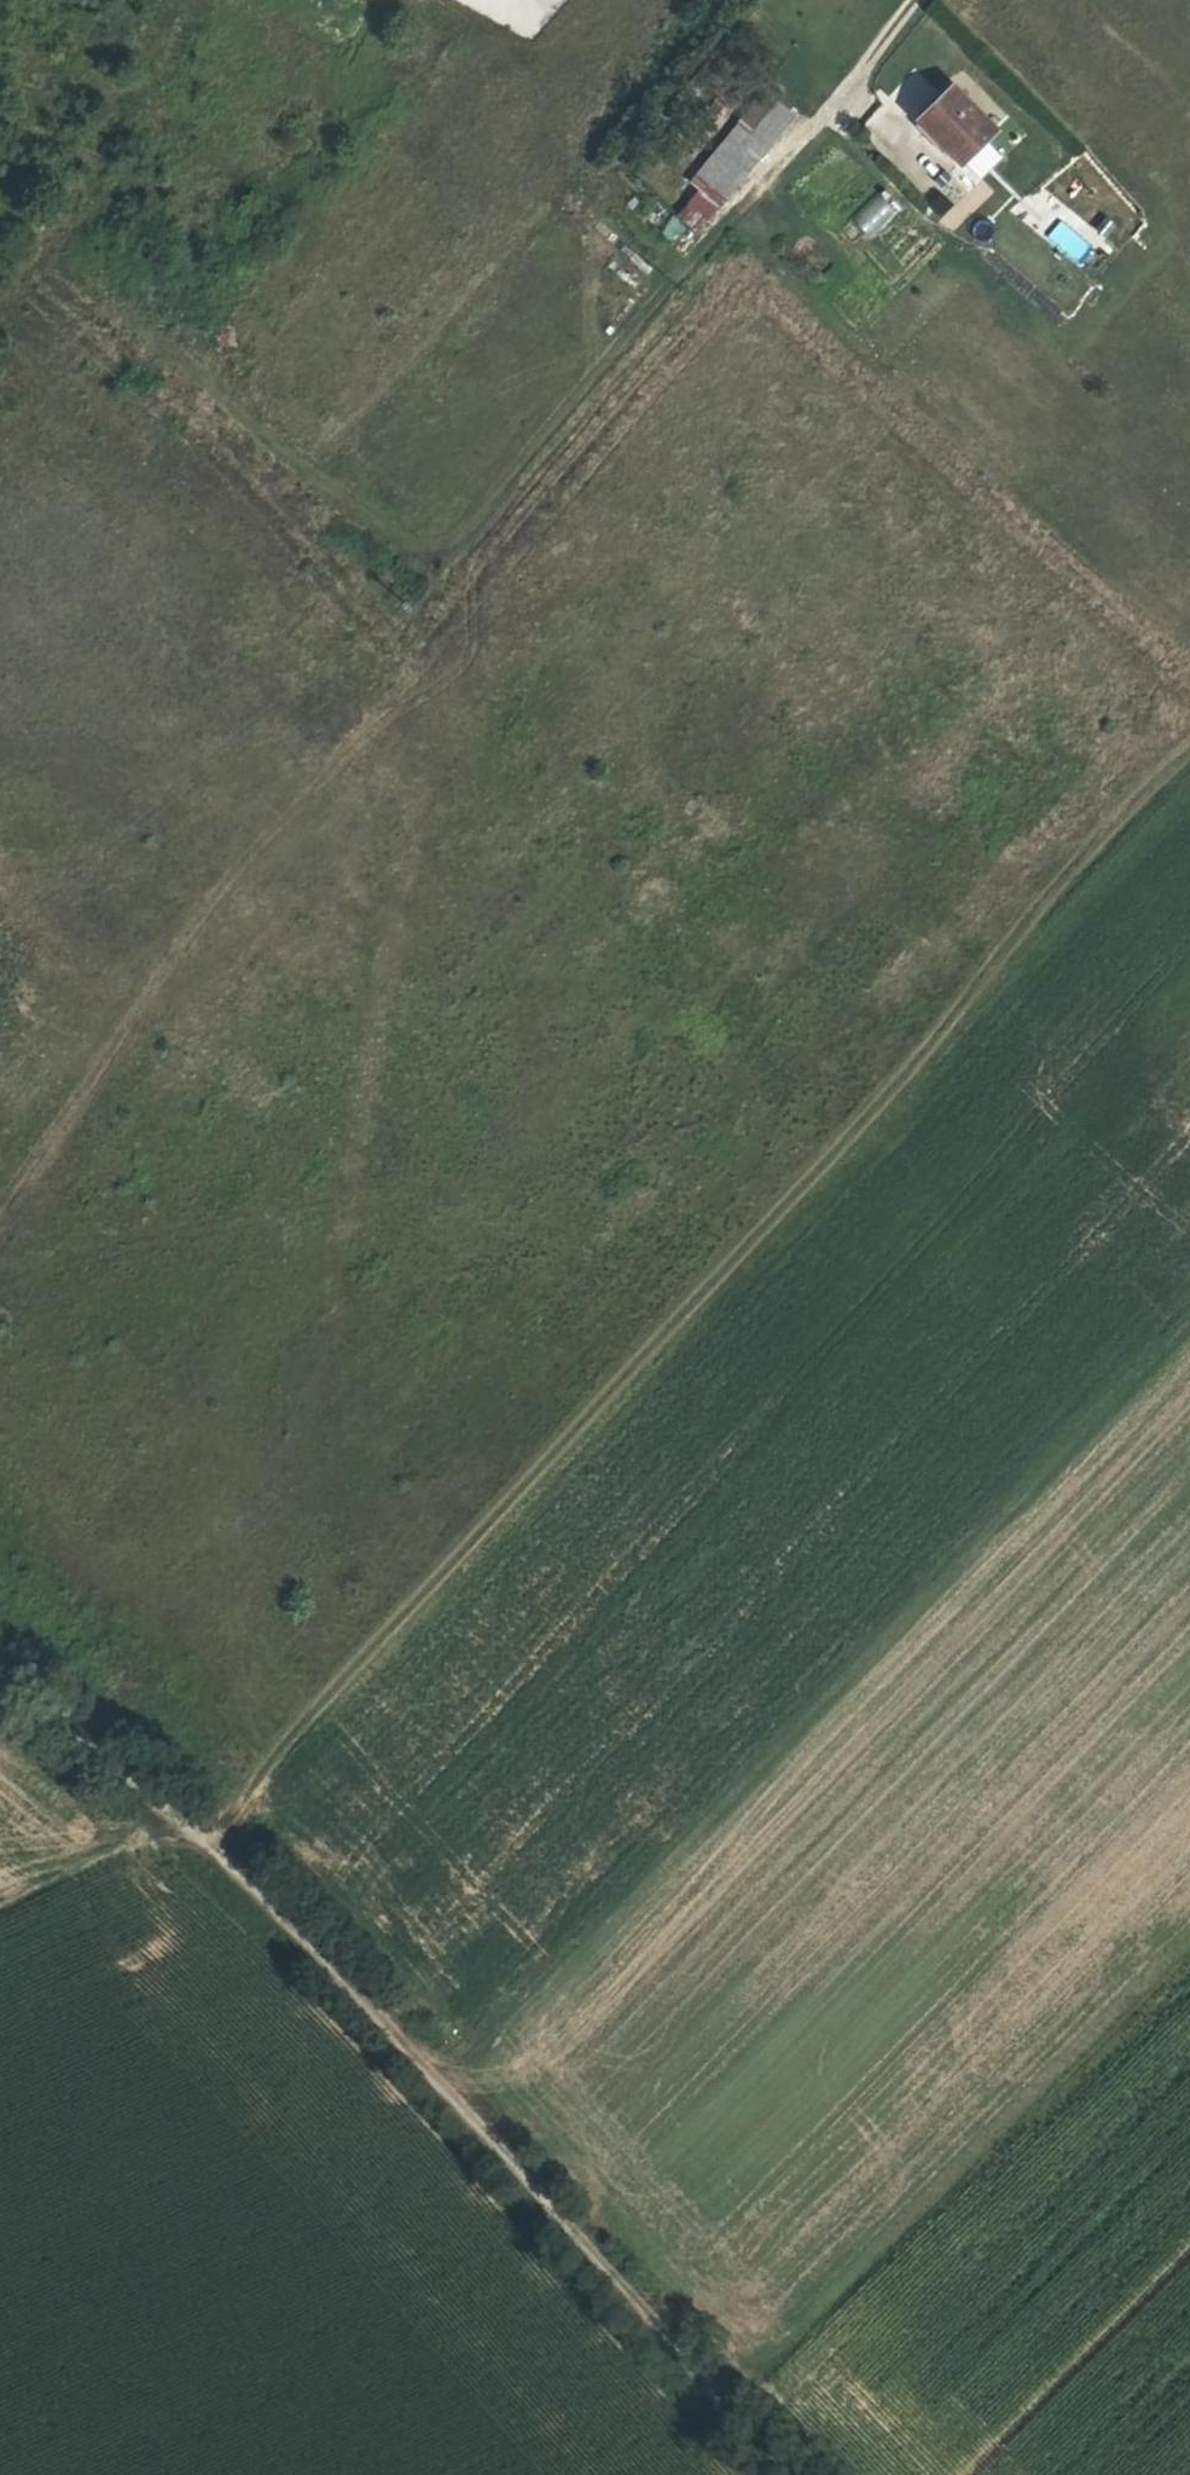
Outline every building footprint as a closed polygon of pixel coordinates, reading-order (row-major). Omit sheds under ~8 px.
[(974,178),(1015,137),(963,85),(922,126),(974,178)] [(698,188),(676,213),(696,230),(795,115),(764,88),(687,178),(698,188)] [(672,241),(687,224),(644,186),(629,204),(672,241)] [(877,192),(850,218),(869,237),(896,211),(877,192)] [(1046,236),(1077,263),(1091,247),(1060,220),(1046,236)]
